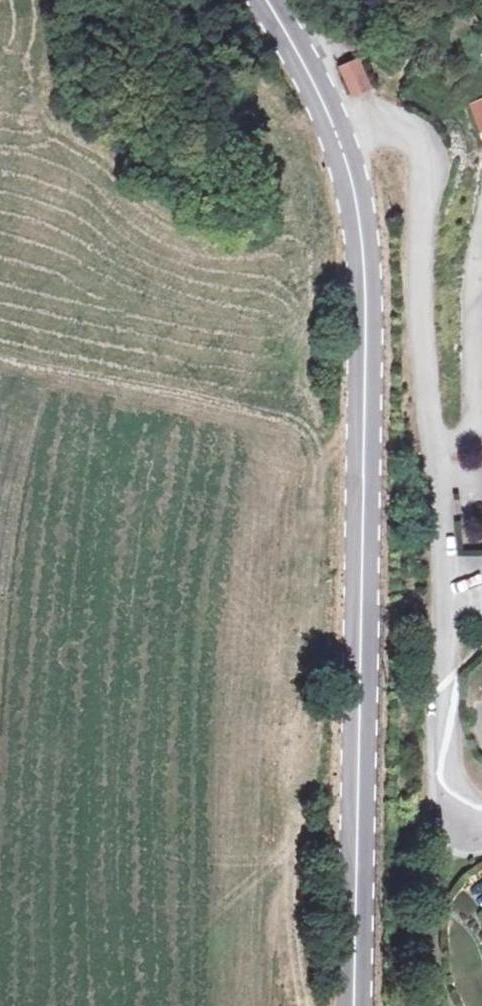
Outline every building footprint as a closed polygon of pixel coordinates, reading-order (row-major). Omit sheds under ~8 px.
[(361,57),(339,63),(348,96),(370,90),(361,57)] [(472,107),(481,132),(481,103),(472,107)]
